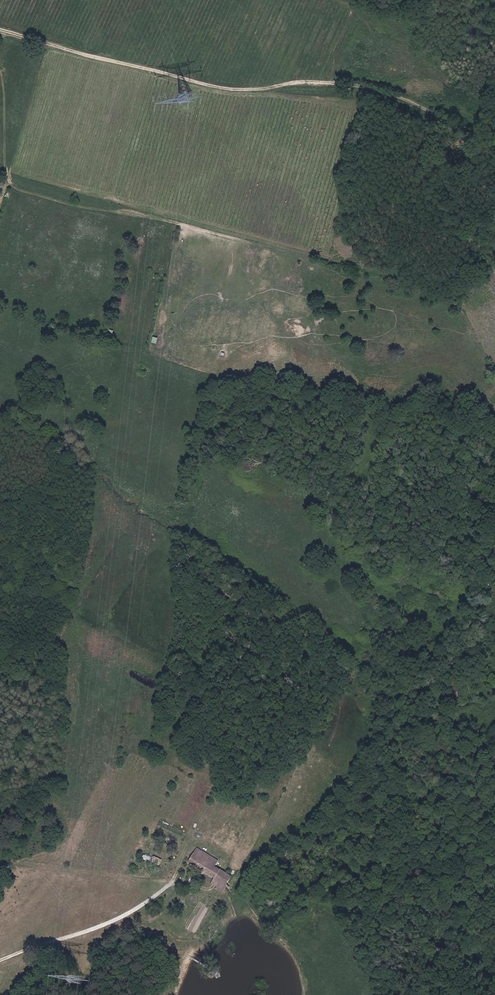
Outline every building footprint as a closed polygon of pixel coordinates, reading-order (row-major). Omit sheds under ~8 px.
[(191,857),(190,860),(218,878),(224,868),(227,864),(203,849),(204,847),(202,845),(193,858),(191,857)] [(216,883),(222,887),(230,872),(224,868),(218,878),(216,883)] [(230,895),(240,878),(230,872),(222,887),(220,889),(230,895)]
